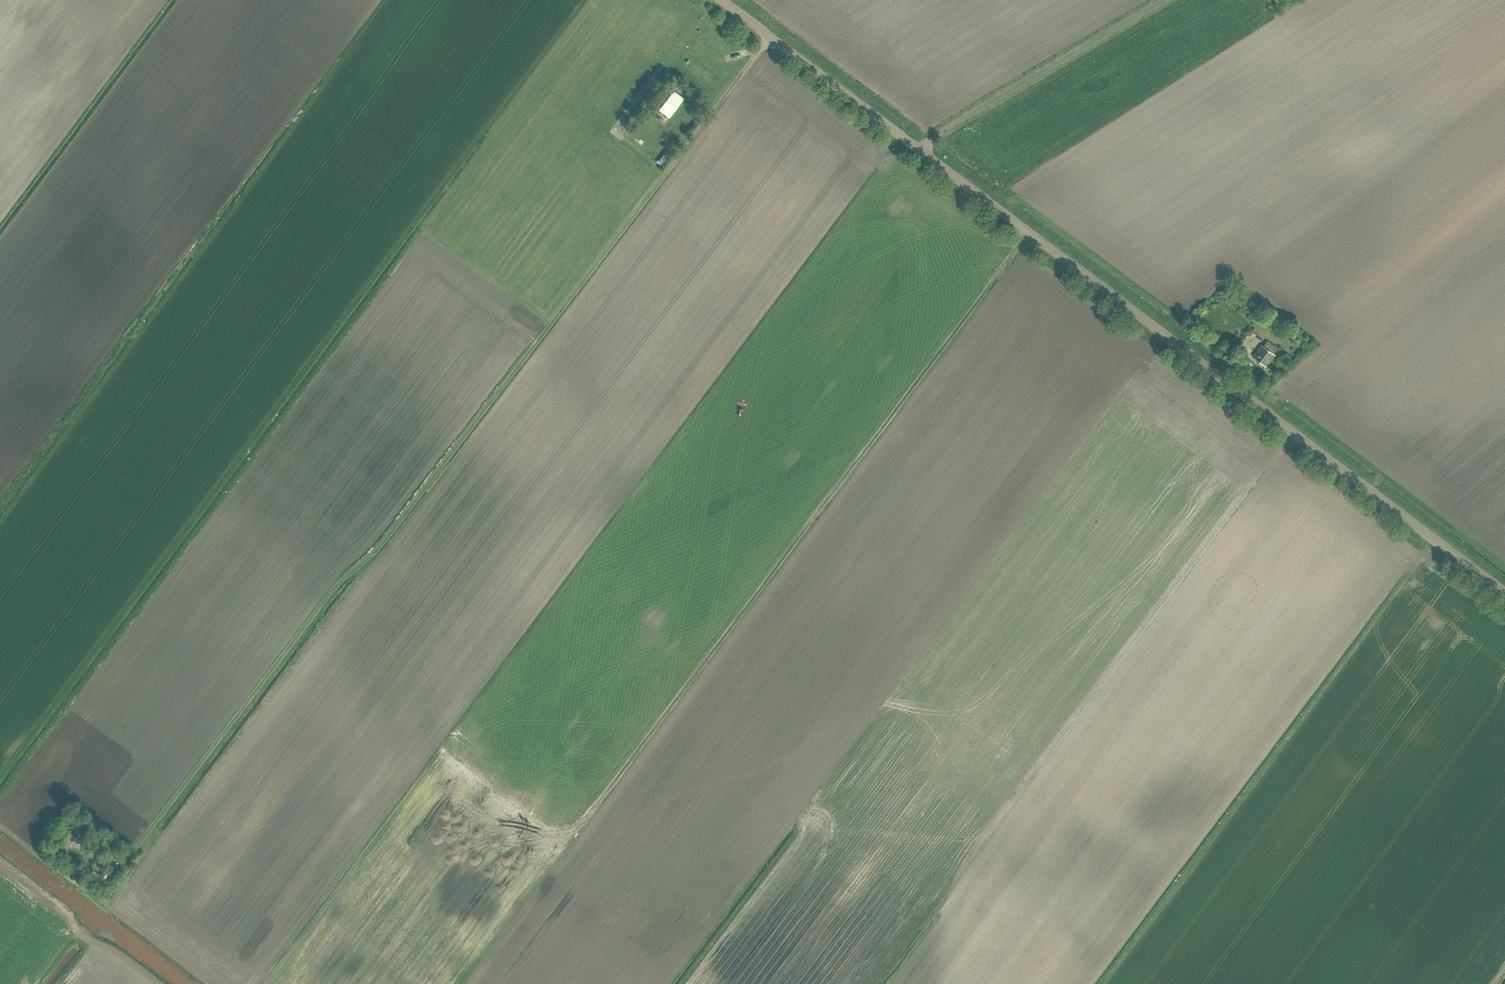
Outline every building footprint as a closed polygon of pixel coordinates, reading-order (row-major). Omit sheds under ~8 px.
[(669,117),(683,98),(674,91),(659,110),(669,117)] [(1269,327),(1276,330),(1279,326),(1272,322),(1269,327)] [(1267,339),(1263,345),(1261,344),(1253,356),(1268,367),(1276,355),(1274,354),(1279,347),(1267,339)] [(104,883),(108,886),(118,873),(113,870),(115,866),(110,863),(100,875),(106,879),(104,883)]
